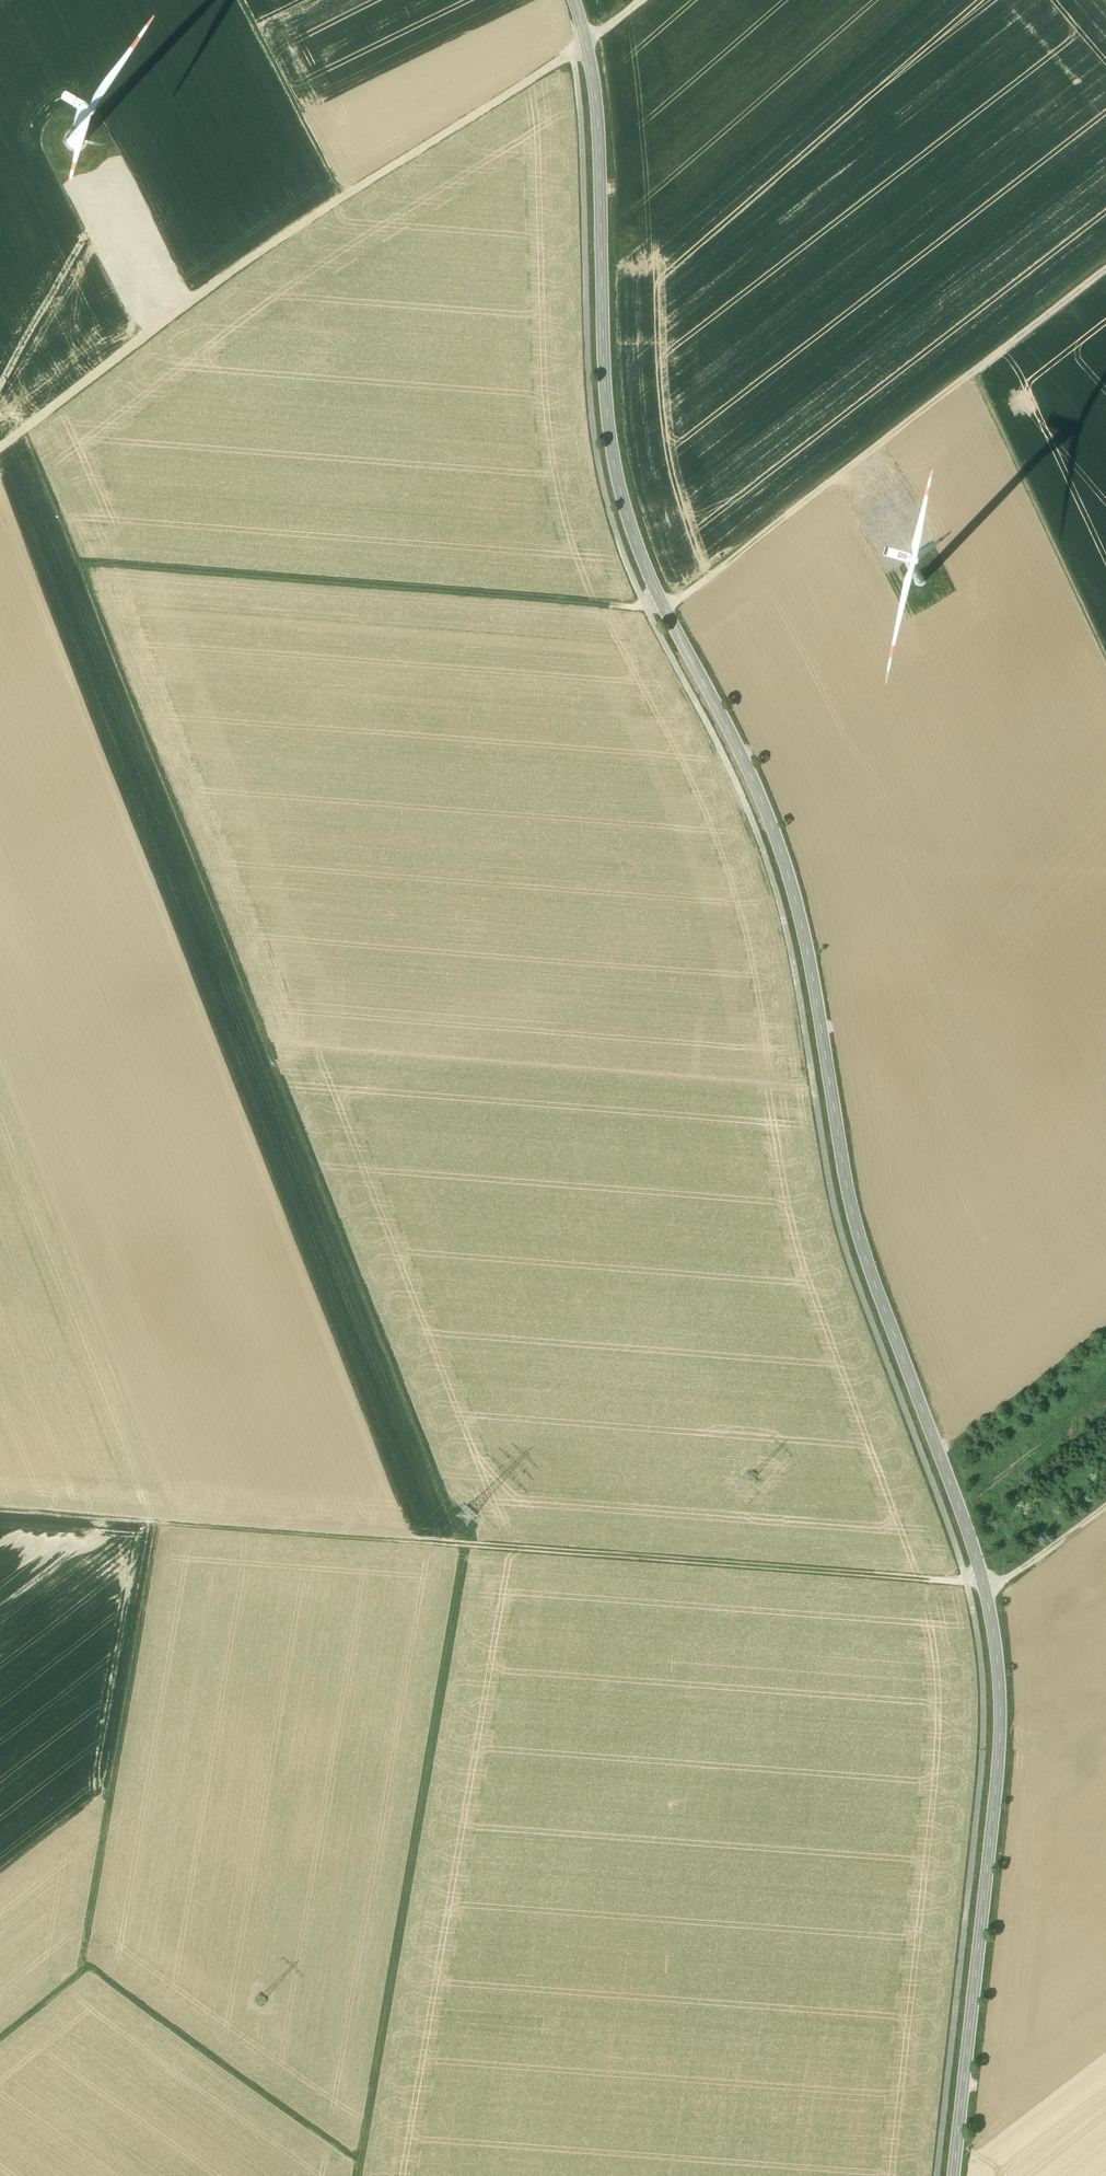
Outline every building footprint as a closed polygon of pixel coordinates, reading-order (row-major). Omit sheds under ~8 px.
[(55,129),(60,135),(77,120),(72,114),(55,129)]
